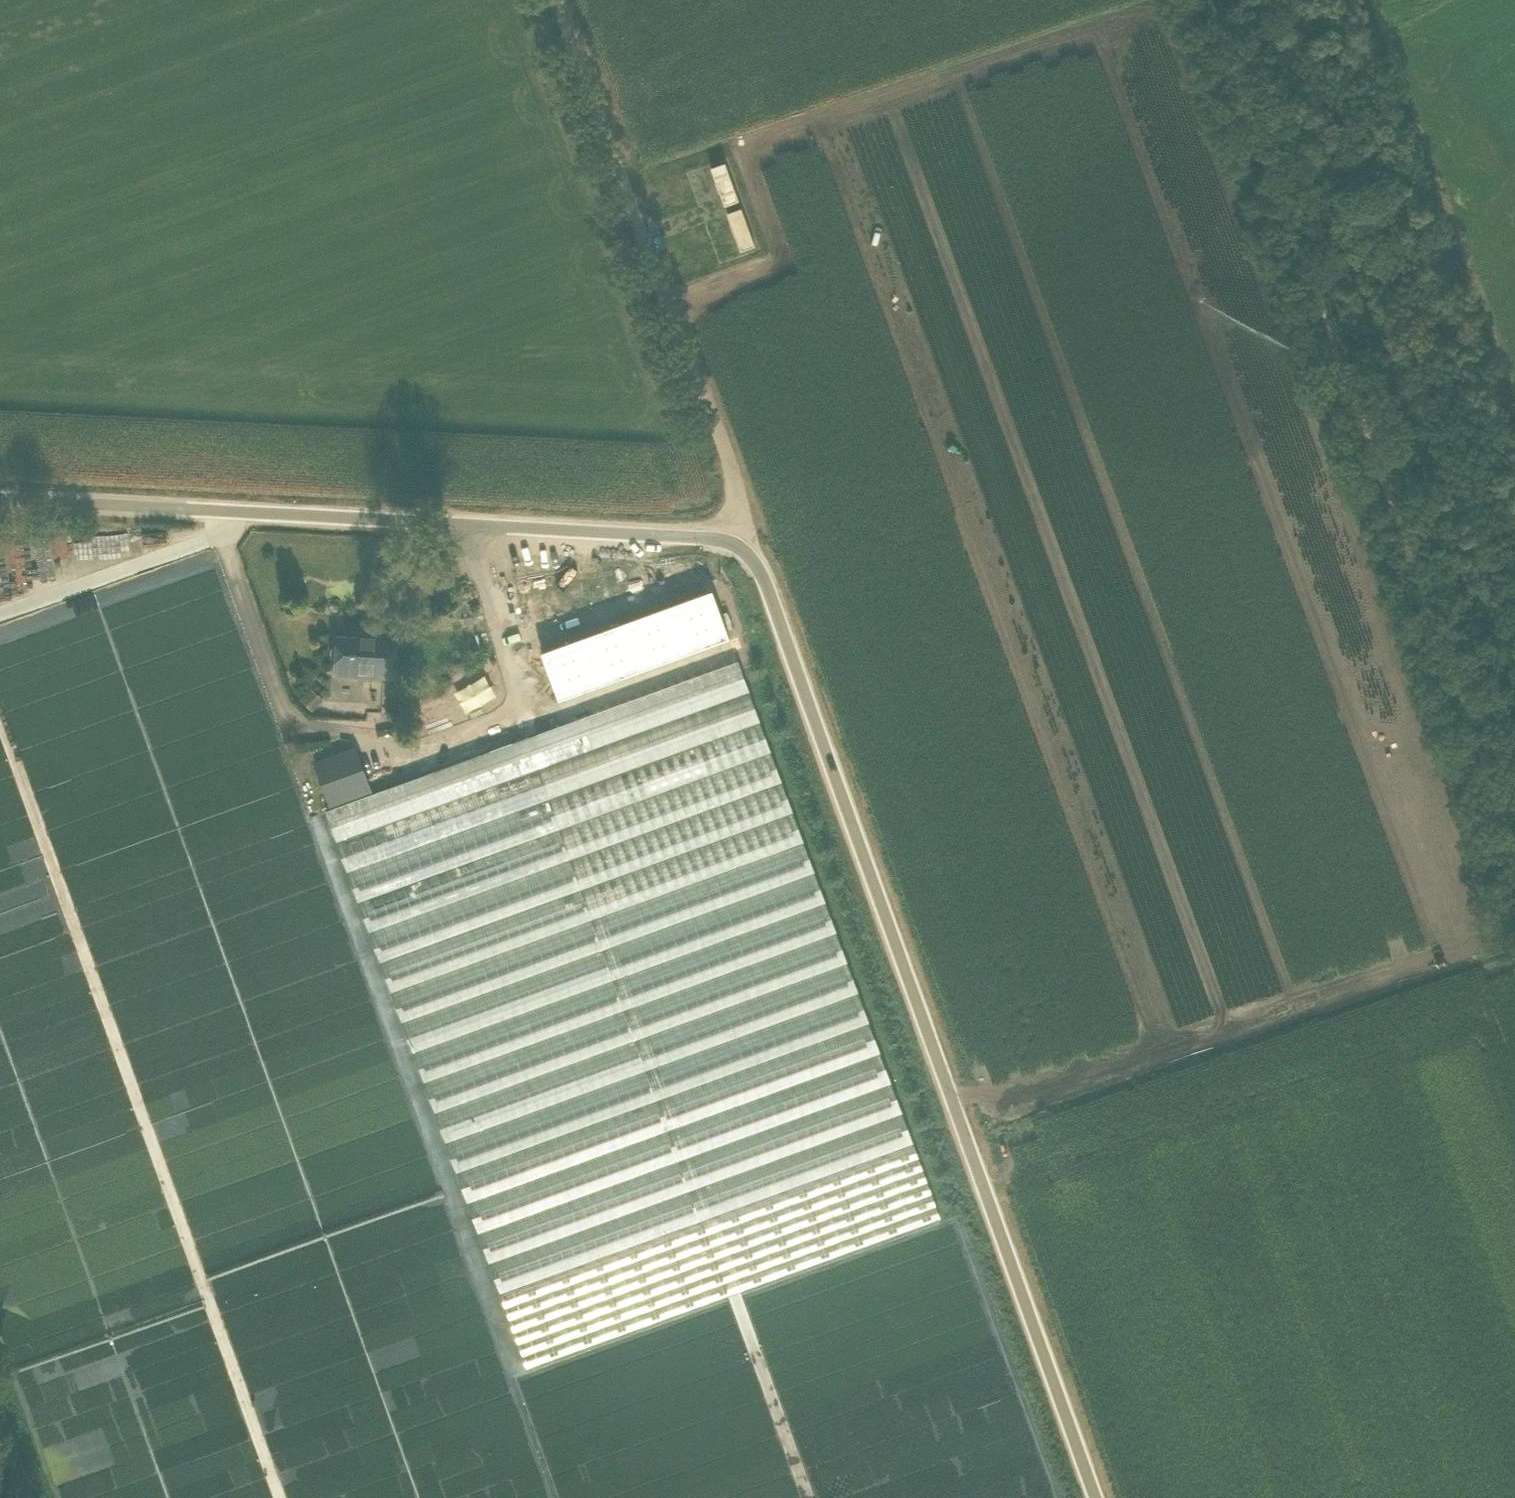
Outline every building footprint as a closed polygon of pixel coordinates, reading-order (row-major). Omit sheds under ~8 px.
[(725,163),(711,168),(725,206),(739,201),(725,163)] [(755,246),(742,208),(728,213),(742,251),(755,246)] [(730,638),(713,591),(543,653),(560,700),(730,638)] [(336,674),(356,675),(396,677),(398,635),(376,634),(376,639),(338,637),(336,674)] [(529,1366),(922,1225),(941,1218),(739,661),(326,811),(529,1366)] [(366,778),(355,748),(315,762),(330,805),(357,795),(353,783),(366,778)]
